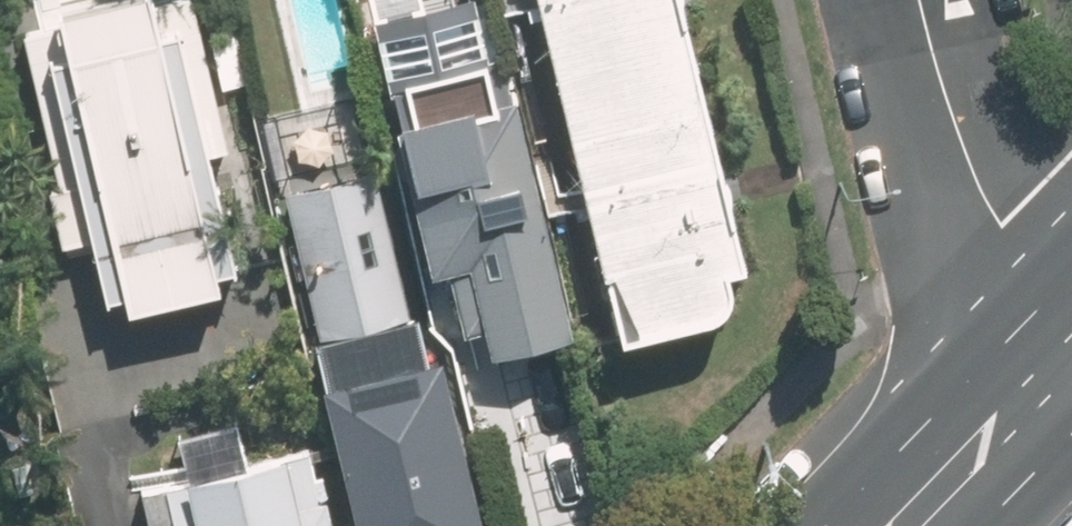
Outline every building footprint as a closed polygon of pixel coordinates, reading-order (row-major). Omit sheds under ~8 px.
[(27,13),(97,311),(265,272),(201,0),(82,0),(27,13)] [(726,311),(736,305),(744,296),(749,279),(744,262),(760,258),(699,0),(543,0),(622,335),(726,311)] [(466,369),(587,341),(510,13),(389,41),(466,369)] [(368,525),(496,525),(455,350),(441,353),(430,306),(414,310),(380,166),(288,187),(368,525)] [(325,437),(148,479),(159,525),(346,525),(325,437)]
